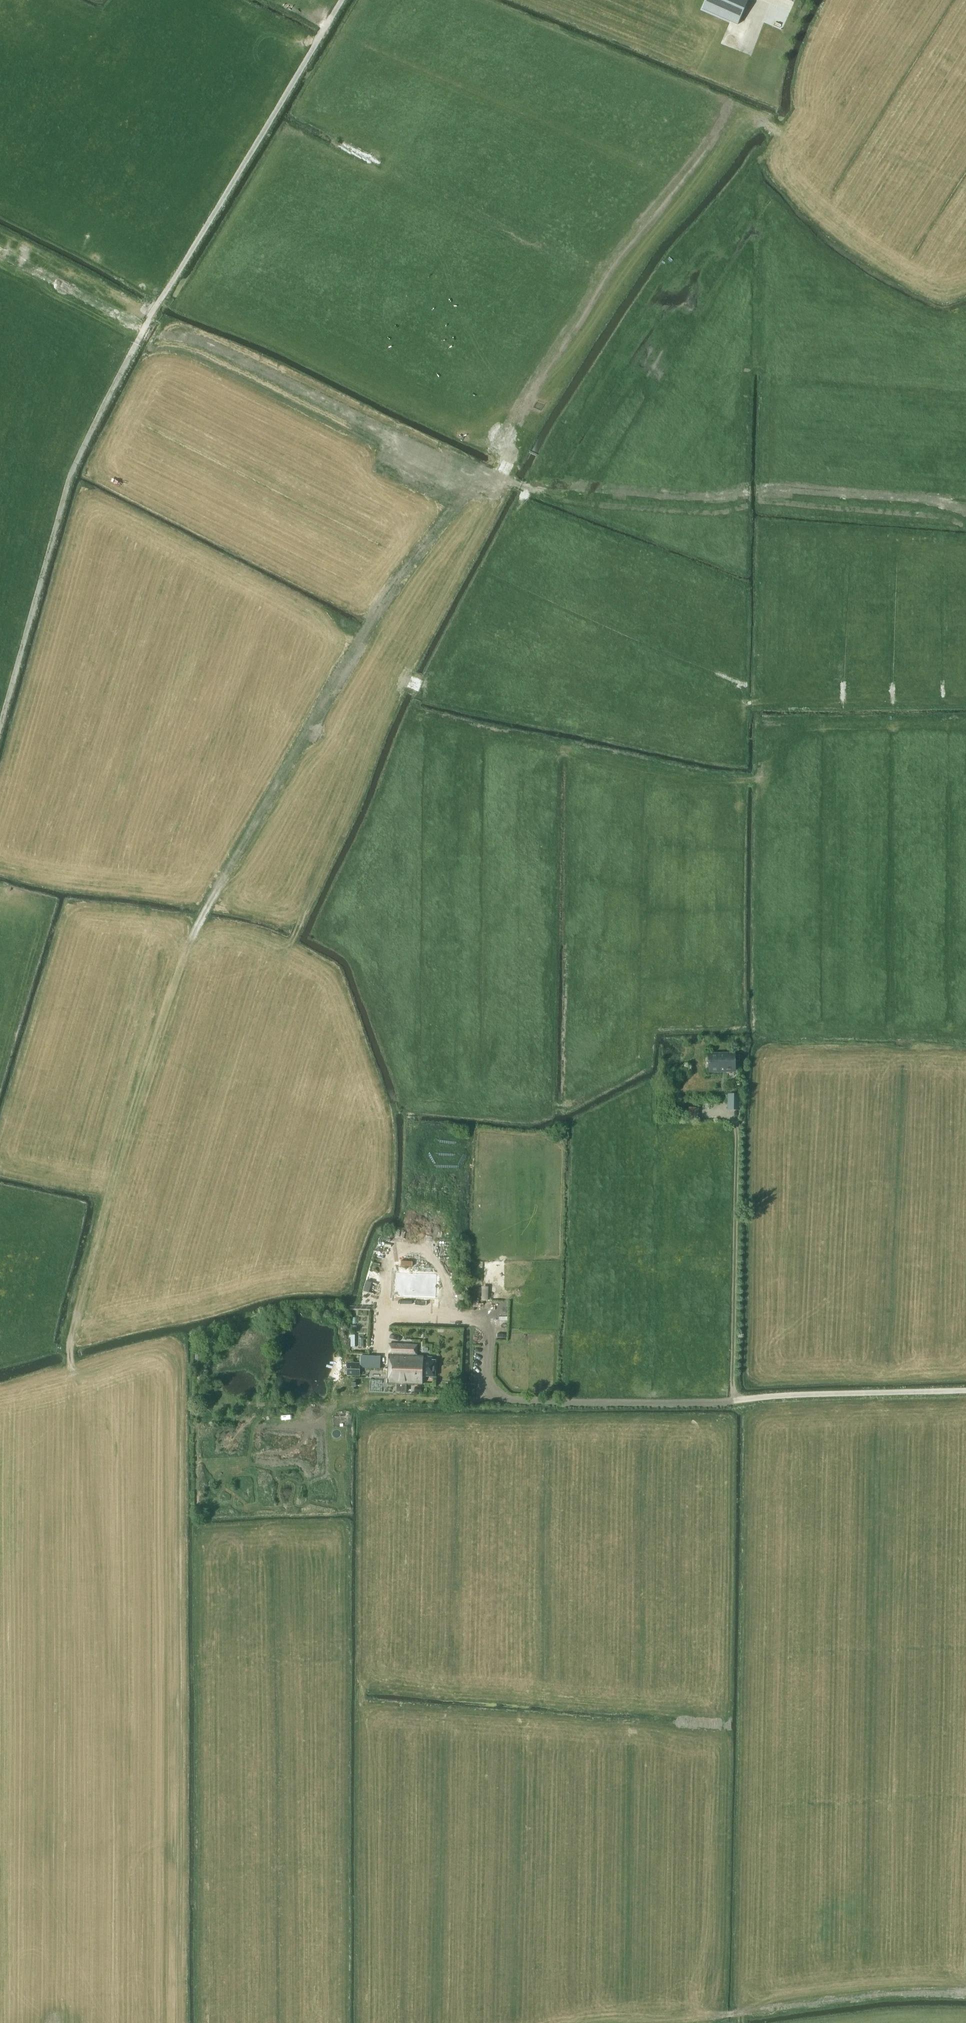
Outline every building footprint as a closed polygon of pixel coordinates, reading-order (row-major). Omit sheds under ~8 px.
[(702,9),(738,24),(748,0),(706,0),(702,9)] [(711,1069),(735,1069),(735,1054),(719,1054),(719,1056),(711,1056),(711,1069)] [(728,1093),(728,1109),(740,1109),(740,1092),(728,1093)] [(701,1119),(701,1106),(689,1105),(689,1118),(701,1119)] [(417,1275),(400,1274),(399,1297),(416,1298),(417,1275)] [(499,1284),(484,1284),(484,1299),(494,1299),(494,1290),(499,1290),(499,1284)] [(435,1376),(436,1360),(432,1360),(432,1357),(424,1356),(424,1355),(417,1355),(417,1345),(391,1344),(388,1383),(423,1384),(423,1376),(435,1376)] [(360,1362),(348,1362),(347,1375),(357,1375),(357,1365),(360,1365),(360,1362)]
